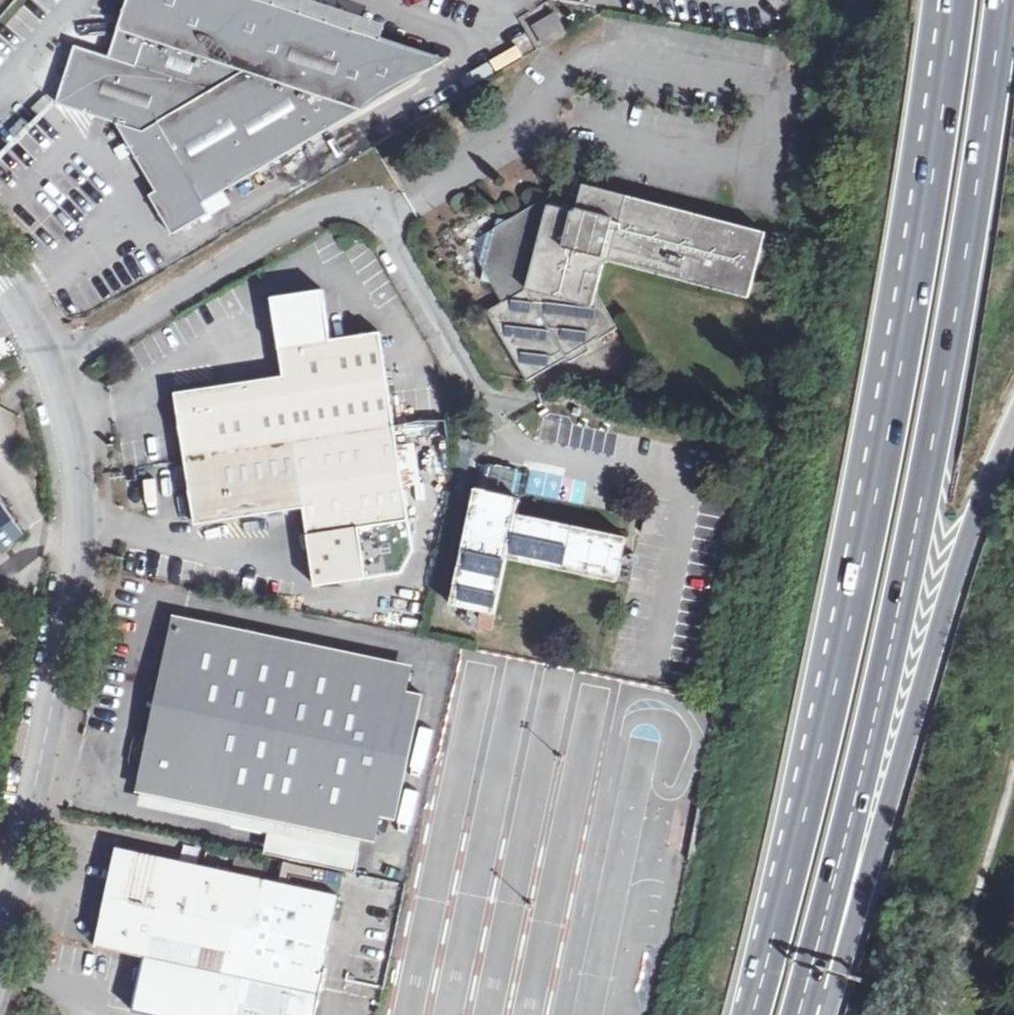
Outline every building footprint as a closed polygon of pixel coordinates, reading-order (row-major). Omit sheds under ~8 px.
[(271,0),(129,0),(110,57),(77,46),(57,101),(122,124),(160,193),(152,197),(176,235),(212,215),(204,201),(448,58),(271,0)] [(532,22),(542,43),(567,32),(557,10),(532,22)] [(582,196),(585,184),(587,177),(569,173),(564,191),(582,196)] [(495,229),(485,268),(493,283),(504,302),(489,311),(528,379),(618,326),(597,291),(604,263),(611,260),(749,296),(766,231),(585,184),(582,196),(564,191),(555,188),(554,194),(510,220),(495,229)] [(498,218),(495,229),(510,220),(498,218)] [(485,268),(495,229),(479,238),(475,252),(485,268)] [(482,279),(493,283),(485,268),(482,279)] [(177,391),(196,524),(304,505),(316,585),(402,570),(415,547),(381,331),(332,337),(322,288),(272,296),(284,375),(177,391)] [(483,465),(477,489),(499,494),(504,470),(483,465)] [(504,470),(499,494),(477,489),(451,602),(480,608),(477,624),(491,627),(506,557),(617,581),(626,537),(518,514),(520,499),(517,498),(518,492),(522,473),(504,470)] [(25,533),(0,499),(0,551),(25,533)] [(399,663),(178,616),(142,794),(275,822),(363,840),(368,814),(397,820),(424,695),(394,688),(399,663)] [(363,840),(275,822),(269,853),(356,872),(363,840)] [(133,1011),(152,1014),(317,1014),(327,969),(323,969),(339,894),(116,847),(94,946),(145,956),(143,964),(139,983),(133,1011)] [(139,983),(143,964),(136,968),(134,979),(139,983)]
